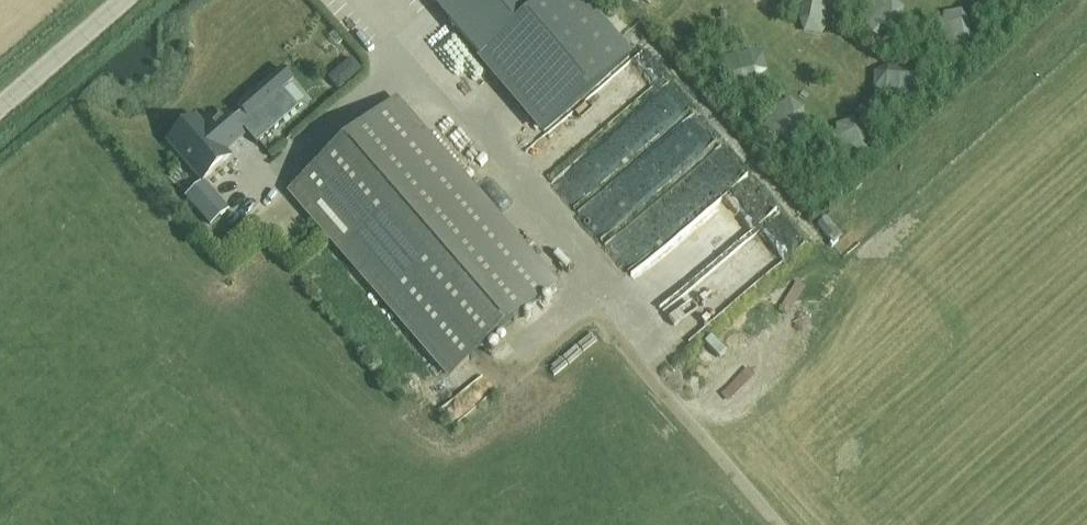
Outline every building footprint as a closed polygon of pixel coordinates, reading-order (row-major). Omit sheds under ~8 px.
[(547,1),(546,0),(429,0),(480,59),(547,1)] [(544,133),(630,59),(579,0),(548,0),(547,1),(480,59),(544,133)] [(834,0),(804,0),(800,20),(804,34),(822,37),(830,25),(834,0)] [(901,23),(905,9),(896,0),(883,0),(879,2),(861,22),(883,41),(901,23)] [(976,48),(972,22),(943,27),(947,54),(976,48)] [(764,54),(750,52),(724,58),(731,88),(757,82),(769,71),(764,54)] [(913,98),(915,68),(889,67),(874,71),(874,91),(887,97),(913,98)] [(242,113),(231,123),(239,133),(243,130),(256,146),(298,110),(282,91),(292,82),(282,70),(238,108),(242,113)] [(804,124),(805,108),(790,99),(778,107),(764,128),(789,144),(804,124)] [(448,373),(554,286),(395,102),(288,190),(448,373)] [(212,125),(214,127),(207,133),(195,119),(168,143),(202,182),(230,159),(224,153),(243,137),(239,133),(231,123),(224,115),(212,125)] [(864,129),(853,119),(837,126),(838,139),(849,165),(875,153),(864,129)] [(214,197),(197,212),(209,226),(226,211),(216,199),(214,197)]
